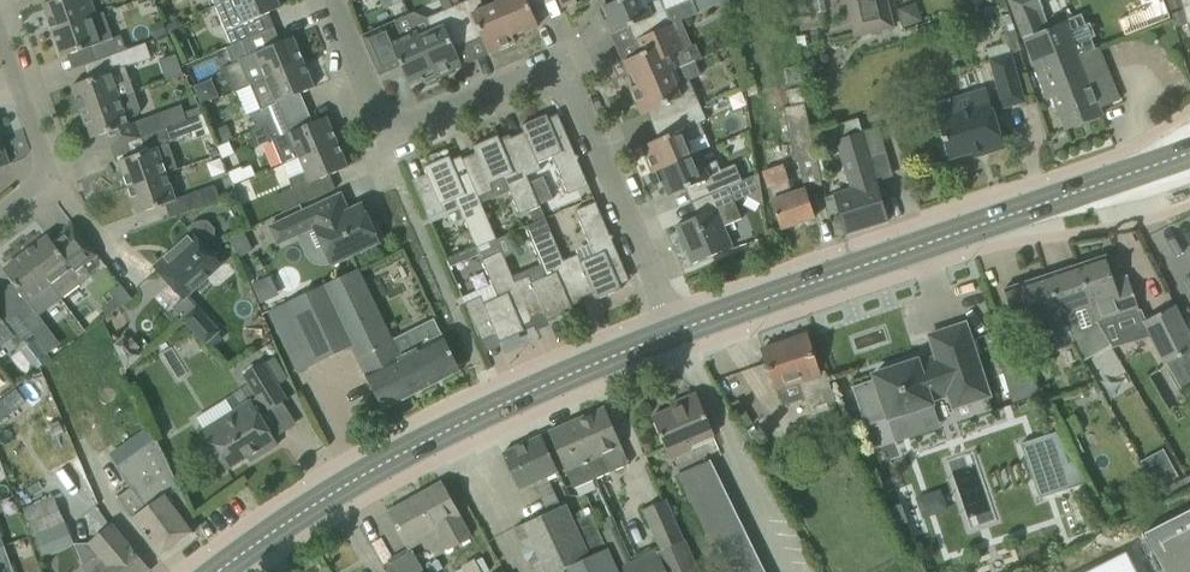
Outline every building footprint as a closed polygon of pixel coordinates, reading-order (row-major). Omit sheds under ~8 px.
[(52,31),(97,15),(97,14),(91,0),(54,0),(43,4),(52,31)] [(231,45),(231,46),(241,42),(274,28),(268,13),(280,8),(277,0),(227,0),(214,5),(231,45)] [(452,7),(466,37),(479,31),(489,54),(515,42),(512,35),(511,35),(497,1),(495,2),(483,7),(480,0),(467,0),(459,4),(452,7)] [(495,2),(497,1),(511,35),(512,35),(523,30),(524,33),(538,27),(528,4),(537,0),(494,0),(495,2)] [(641,38),(675,23),(697,13),(691,0),(688,0),(664,10),(659,0),(619,0),(604,7),(609,19),(606,20),(612,34),(635,24),(641,37),(634,40),(634,41),(641,38)] [(732,9),(742,7),(741,0),(731,0),(732,9)] [(866,0),(844,0),(853,38),(873,33),(866,0)] [(873,33),(893,28),(887,0),(866,0),(873,33)] [(1100,46),(1093,49),(1088,38),(1093,36),(1089,25),(1085,26),(1081,16),(1066,22),(1066,21),(1043,30),(1036,11),(1043,8),(1040,0),(1008,0),(1046,96),(1051,94),(1065,130),(1102,116),(1099,109),(1122,100),(1100,46)] [(1171,11),(1183,7),(1181,0),(1168,0),(1171,11)] [(915,4),(896,10),(903,28),(921,22),(915,4)] [(414,13),(409,15),(417,32),(433,69),(432,70),(435,77),(462,65),(452,43),(466,37),(452,7),(427,18),(414,13)] [(1182,11),(1171,14),(1175,27),(1186,24),(1182,11)] [(94,62),(114,55),(125,51),(119,36),(112,38),(102,12),(97,14),(97,15),(52,31),(61,57),(89,47),(94,62)] [(433,69),(417,32),(409,15),(392,22),(370,32),(363,35),(362,35),(380,76),(401,67),(408,83),(423,77),(422,74),(432,70),(433,69)] [(163,22),(151,26),(156,39),(167,35),(163,22)] [(175,23),(165,27),(170,38),(179,34),(175,23)] [(633,75),(637,85),(637,86),(671,72),(675,70),(669,57),(686,49),(675,23),(641,38),(647,51),(624,61),(630,76),(633,75)] [(987,47),(990,56),(989,57),(1003,108),(1026,102),(1013,53),(1022,50),(1016,29),(1005,32),(1007,41),(987,47)] [(248,86),(250,85),(303,62),(293,37),(247,56),(241,42),(231,46),(231,45),(225,48),(232,64),(237,61),(248,86)] [(72,86),(81,112),(133,93),(124,67),(151,58),(146,44),(125,51),(114,55),(119,69),(72,86)] [(303,62),(250,85),(260,110),(250,114),(252,120),(256,129),(275,121),(269,107),(292,97),(314,88),(303,62)] [(664,105),(670,118),(670,119),(699,106),(688,79),(677,84),(671,72),(637,86),(637,85),(630,88),(641,115),(664,105)] [(783,108),(794,160),(815,155),(804,105),(806,104),(803,87),(786,91),(789,106),(783,108)] [(932,103),(949,159),(984,149),(986,154),(1004,149),(986,87),(932,103)] [(133,93),(81,112),(90,139),(106,133),(111,148),(140,138),(134,123),(129,125),(127,119),(138,115),(140,110),(133,93)] [(140,138),(141,137),(150,134),(186,121),(180,106),(134,123),(140,138)] [(653,173),(661,170),(660,169),(694,155),(694,153),(688,141),(704,134),(699,123),(705,120),(699,106),(670,119),(670,118),(652,126),(653,127),(660,124),(665,136),(642,146),(653,173)] [(744,113),(734,114),(737,131),(747,130),(747,129),(751,128),(749,113),(744,114),(744,113)] [(526,137),(512,143),(526,177),(540,170),(538,164),(552,158),(568,195),(588,186),(577,160),(579,157),(575,155),(559,118),(549,122),(546,115),(521,125),(526,137)] [(271,140),(282,165),(337,142),(326,117),(281,136),(275,121),(256,129),(250,131),(256,146),(271,140)] [(118,161),(128,188),(167,174),(178,170),(169,144),(191,135),(186,121),(150,134),(141,137),(146,151),(118,161)] [(226,126),(212,131),(218,145),(231,140),(226,126)] [(848,188),(833,193),(846,234),(888,221),(881,198),(863,132),(834,141),(848,188)] [(477,158),(464,164),(478,197),(492,191),(489,185),(503,179),(519,215),(539,207),(526,177),(512,143),(509,135),(508,136),(509,139),(501,143),(498,135),(472,146),(477,158)] [(9,165),(0,138),(0,168),(9,165)] [(337,142),(282,165),(298,205),(308,201),(302,187),(347,167),(337,142)] [(691,203),(698,200),(728,187),(741,181),(734,165),(720,171),(716,161),(704,166),(698,152),(694,153),(694,155),(660,169),(661,170),(665,180),(663,181),(669,196),(692,186),(697,199),(691,202),(691,203)] [(478,197),(464,164),(461,156),(459,157),(461,160),(452,164),(449,156),(424,167),(428,179),(414,185),(428,219),(444,212),(441,206),(454,200),(459,211),(475,248),(496,240),(477,198),(478,197)] [(242,167),(228,173),(233,186),(256,176),(251,165),(242,169),(242,167)] [(792,192),(783,165),(761,172),(781,229),(815,218),(805,188),(792,192)] [(167,174),(128,188),(137,214),(165,204),(170,218),(220,201),(214,185),(176,199),(167,174)] [(698,200),(704,214),(676,226),(681,236),(679,237),(685,251),(687,251),(692,264),(732,247),(723,227),(741,219),(728,187),(698,200)] [(323,247),(318,251),(317,257),(320,262),(325,265),(331,264),(332,266),(379,243),(377,238),(381,236),(374,222),(370,223),(361,204),(348,210),(340,193),(268,227),(277,245),(314,228),(323,247)] [(577,255),(563,261),(580,302),(581,302),(578,294),(591,289),(596,300),(622,289),(618,282),(628,278),(612,240),(613,237),(610,235),(595,202),(574,211),(594,256),(580,262),(577,255)] [(528,276),(514,282),(532,323),(529,315),(542,310),(547,321),(573,310),(570,303),(578,299),(580,303),(580,302),(563,261),(544,219),(524,228),(545,277),(532,283),(528,276)] [(154,267),(170,285),(184,300),(222,266),(206,248),(212,242),(215,237),(215,230),(208,221),(202,221),(195,222),(192,225),(190,228),(191,234),(154,267)] [(47,235),(25,252),(50,285),(60,298),(79,284),(69,270),(72,268),(80,262),(78,259),(84,255),(92,249),(72,223),(71,224),(65,228),(64,229),(66,231),(52,241),(47,235)] [(84,255),(78,259),(80,262),(90,275),(98,268),(98,256),(92,249),(84,255)] [(25,252),(3,270),(27,302),(50,285),(25,252)] [(532,323),(514,282),(501,252),(480,260),(496,298),(482,304),(479,297),(465,303),(479,337),(494,330),(499,342),(524,331),(521,324),(530,320),(531,323),(532,323)] [(1105,256),(1004,290),(1017,330),(1046,320),(1056,351),(1074,345),(1084,363),(1112,347),(1101,326),(1140,313),(1127,277),(1113,281),(1105,256)] [(269,311),(288,350),(299,372),(351,346),(383,410),(460,370),(442,335),(401,356),(358,268),(307,293),(269,311)] [(99,308),(107,318),(122,306),(114,295),(99,308)] [(21,319),(11,305),(0,314),(0,346),(13,336),(20,345),(33,335),(21,319)] [(180,319),(204,345),(219,332),(196,306),(180,319)] [(1164,365),(1189,352),(1189,339),(1174,306),(1143,322),(1164,365)] [(33,335),(46,325),(34,310),(21,319),(33,335)] [(875,381),(853,388),(866,427),(888,420),(889,421),(935,406),(933,402),(947,397),(951,411),(990,398),(973,347),(970,340),(965,324),(929,336),(936,357),(918,363),(917,360),(873,375),(875,381)] [(798,384),(809,417),(837,408),(825,371),(818,373),(806,335),(762,349),(776,391),(798,384)] [(131,338),(128,341),(123,336),(113,345),(125,370),(141,356),(136,351),(139,347),(131,338)] [(241,375),(264,413),(287,399),(278,385),(287,379),(274,357),(264,362),(264,361),(241,375)] [(681,405),(651,417),(668,455),(714,435),(696,393),(679,400),(681,405)] [(202,429),(227,470),(258,451),(260,455),(278,445),(250,399),(202,429)] [(738,400),(731,404),(745,427),(752,423),(738,400)] [(604,408),(579,419),(591,447),(580,452),(593,480),(628,464),(620,448),(622,447),(604,408)] [(591,447),(579,419),(549,432),(573,489),(593,480),(580,452),(591,447)] [(1057,432),(1020,444),(1039,499),(1085,483),(1076,465),(1069,467),(1057,432)] [(140,449),(115,467),(144,508),(131,517),(159,556),(194,531),(191,526),(195,523),(155,438),(153,440),(149,435),(137,444),(140,449)] [(533,484),(546,513),(560,507),(547,479),(558,473),(541,436),(501,454),(518,491),(533,484)] [(1163,449),(1141,462),(1156,488),(1178,476),(1163,449)] [(680,475),(727,571),(765,571),(711,460),(710,460),(711,461),(680,475)] [(388,512),(391,517),(409,550),(411,549),(437,535),(446,552),(471,538),(441,483),(388,512)] [(33,536),(33,537),(64,523),(53,496),(19,510),(30,537),(33,536)] [(601,533),(618,571),(699,571),(684,541),(666,501),(641,511),(659,551),(656,553),(656,551),(630,563),(609,517),(599,521),(604,532),(601,533)] [(546,513),(513,529),(522,549),(519,550),(525,563),(528,562),(533,571),(617,571),(606,549),(605,549),(590,515),(573,522),(565,505),(560,507),(546,513)] [(1144,534),(1163,571),(1189,571),(1189,510),(1144,534)] [(64,523),(33,537),(42,558),(73,545),(64,523)] [(148,571),(149,570),(133,552),(111,526),(90,543),(97,552),(83,565),(81,567),(85,571),(146,571),(148,571)] [(389,561),(394,571),(423,571),(411,549),(409,550),(389,561)] [(1087,571),(1134,571),(1124,553),(1087,571)]
